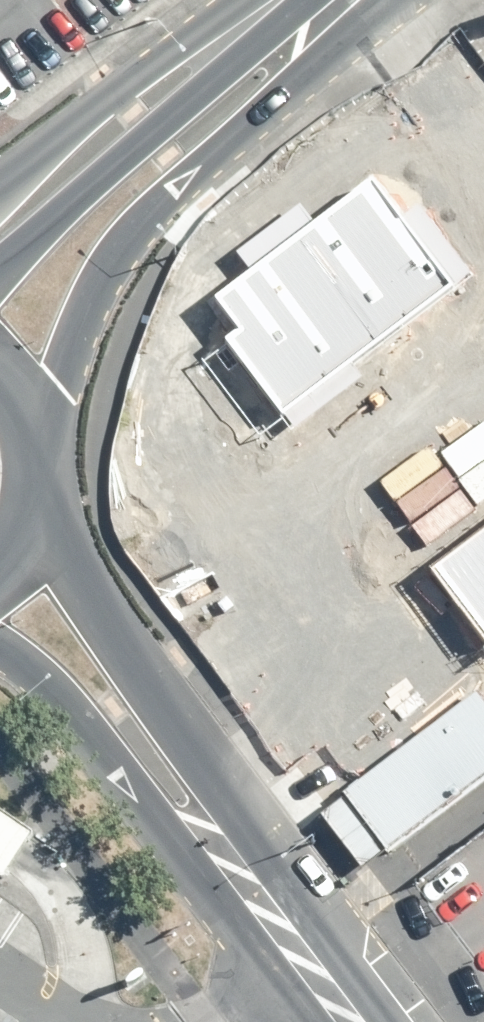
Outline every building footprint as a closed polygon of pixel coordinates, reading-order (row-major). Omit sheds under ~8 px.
[(429,672),(300,771),(348,833),(412,784),(477,734),(429,672)] [(0,813),(0,883),(1,884),(18,858),(33,835),(21,827),(0,813)]
